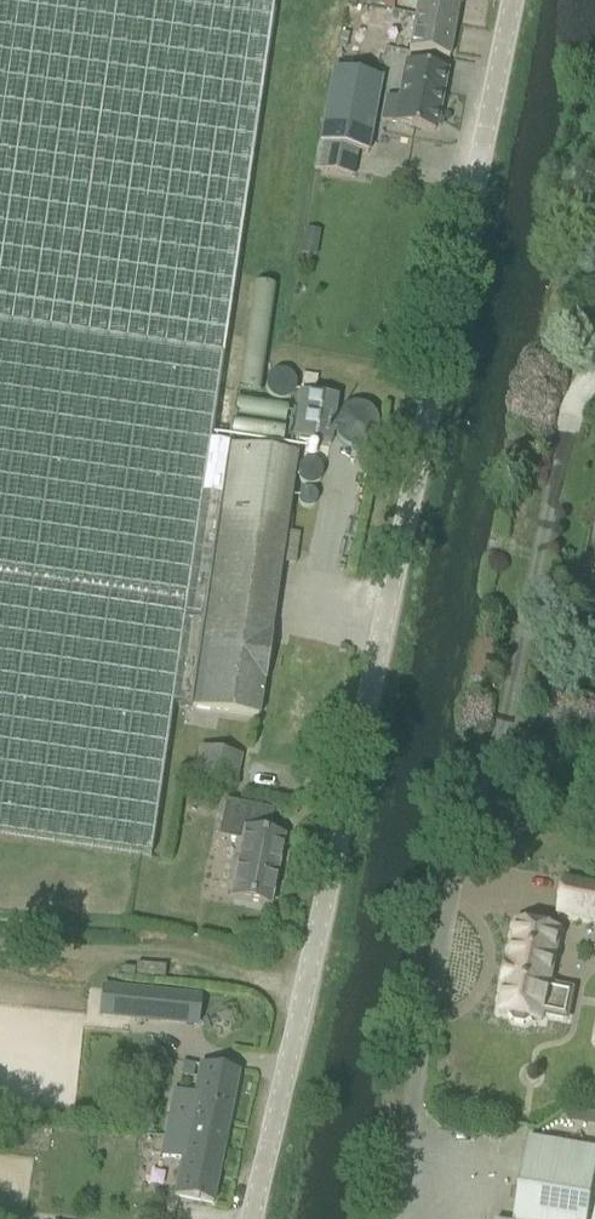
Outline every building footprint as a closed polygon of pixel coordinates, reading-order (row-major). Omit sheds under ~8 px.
[(150,856),(172,705),(259,718),(286,532),(291,532),(293,518),(288,517),(297,455),(210,443),(274,0),(0,0),(0,835),(150,856)] [(393,11),(395,0),(369,0),(368,6),(393,11)] [(454,27),(459,0),(419,0),(416,20),(454,27)] [(393,11),(368,6),(365,21),(390,25),(393,11)] [(409,52),(449,59),(450,58),(449,58),(454,27),(416,20),(410,51),(409,51),(409,52)] [(384,122),(435,132),(446,72),(407,64),(400,101),(388,99),(384,122)] [(314,170),(352,177),(356,151),(368,154),(382,80),(332,71),(314,170)] [(306,229),(301,255),(314,258),(319,232),(306,229)] [(247,284),(241,351),(262,353),(268,286),(247,284)] [(294,439),(331,445),(338,398),(301,392),(294,439)] [(232,788),(240,756),(197,745),(188,777),(232,788)] [(231,898),(271,906),(284,838),(270,835),(274,811),(226,802),(219,837),(242,842),(231,898)] [(594,920),(594,885),(566,879),(559,913),(594,920)] [(515,1020),(525,1022),(531,1018),(543,1020),(544,1014),(568,1019),(574,989),(550,985),(561,930),(518,922),(510,963),(507,963),(506,968),(509,968),(507,977),(504,977),(504,982),(506,982),(500,1012),(511,1014),(515,1020)] [(103,989),(101,1015),(117,1017),(198,1025),(200,998),(108,989),(103,989)] [(239,1072),(201,1064),(193,1103),(188,1102),(185,1120),(171,1117),(167,1137),(224,1149),(239,1072)] [(186,1065),(184,1075),(193,1077),(195,1067),(186,1065)] [(15,1107),(14,1115),(23,1115),(24,1108),(15,1107)] [(77,1110),(75,1126),(89,1127),(91,1111),(77,1110)] [(182,1161),(175,1196),(213,1204),(224,1149),(167,1137),(163,1157),(182,1161)] [(529,1139),(515,1218),(594,1218),(594,1150),(529,1139)]
